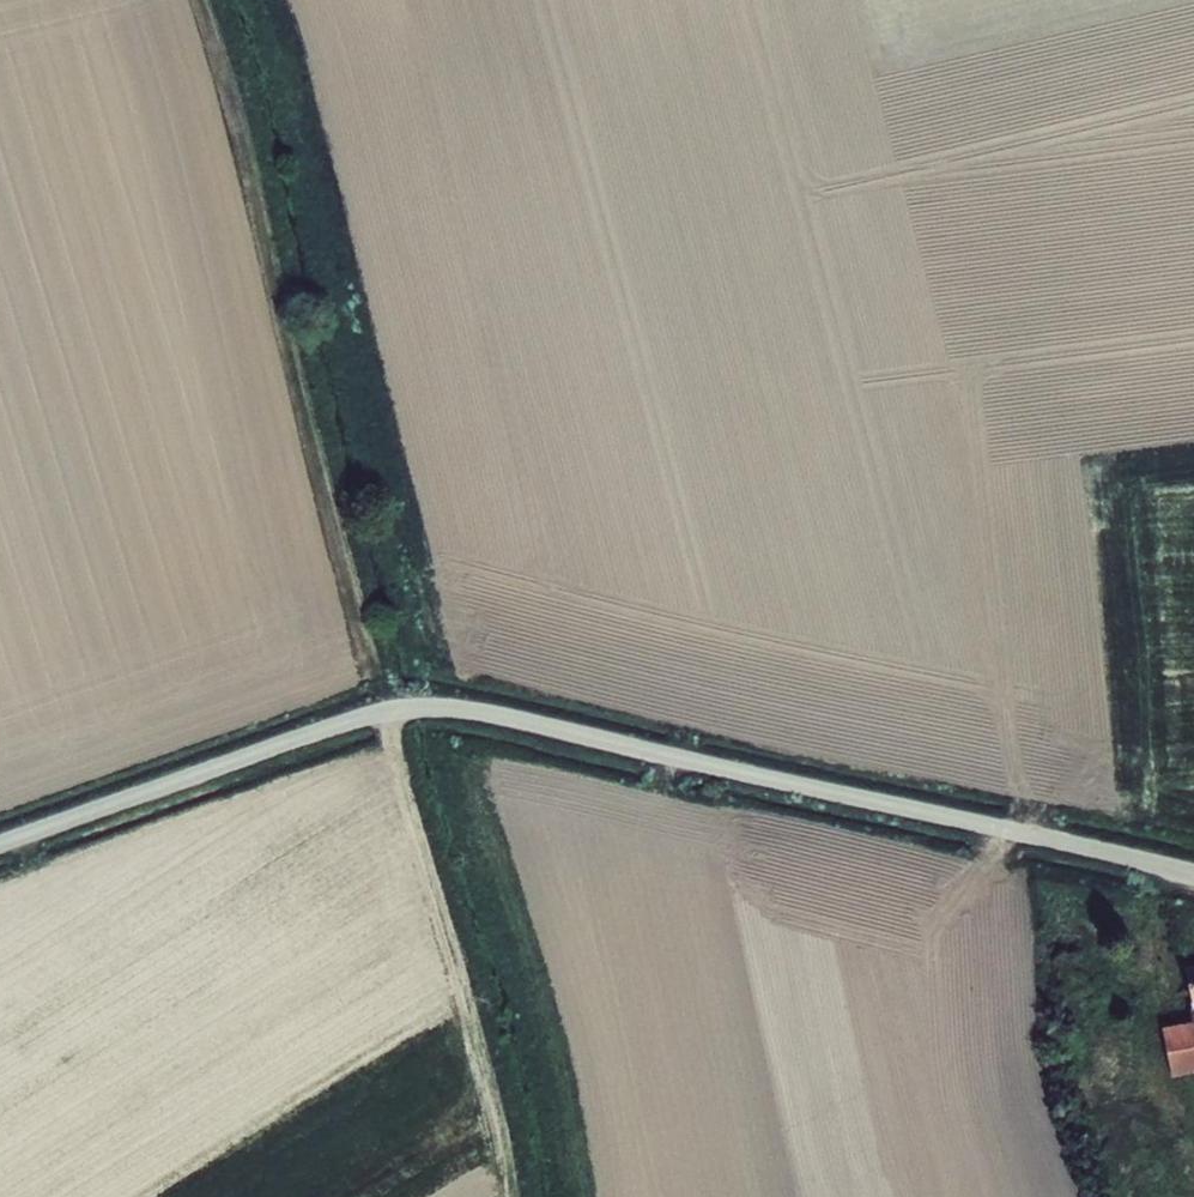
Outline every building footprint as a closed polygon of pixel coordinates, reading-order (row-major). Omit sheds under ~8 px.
[(1171,1035),(1179,1073),(1193,1070),(1193,1030),(1171,1035)]
